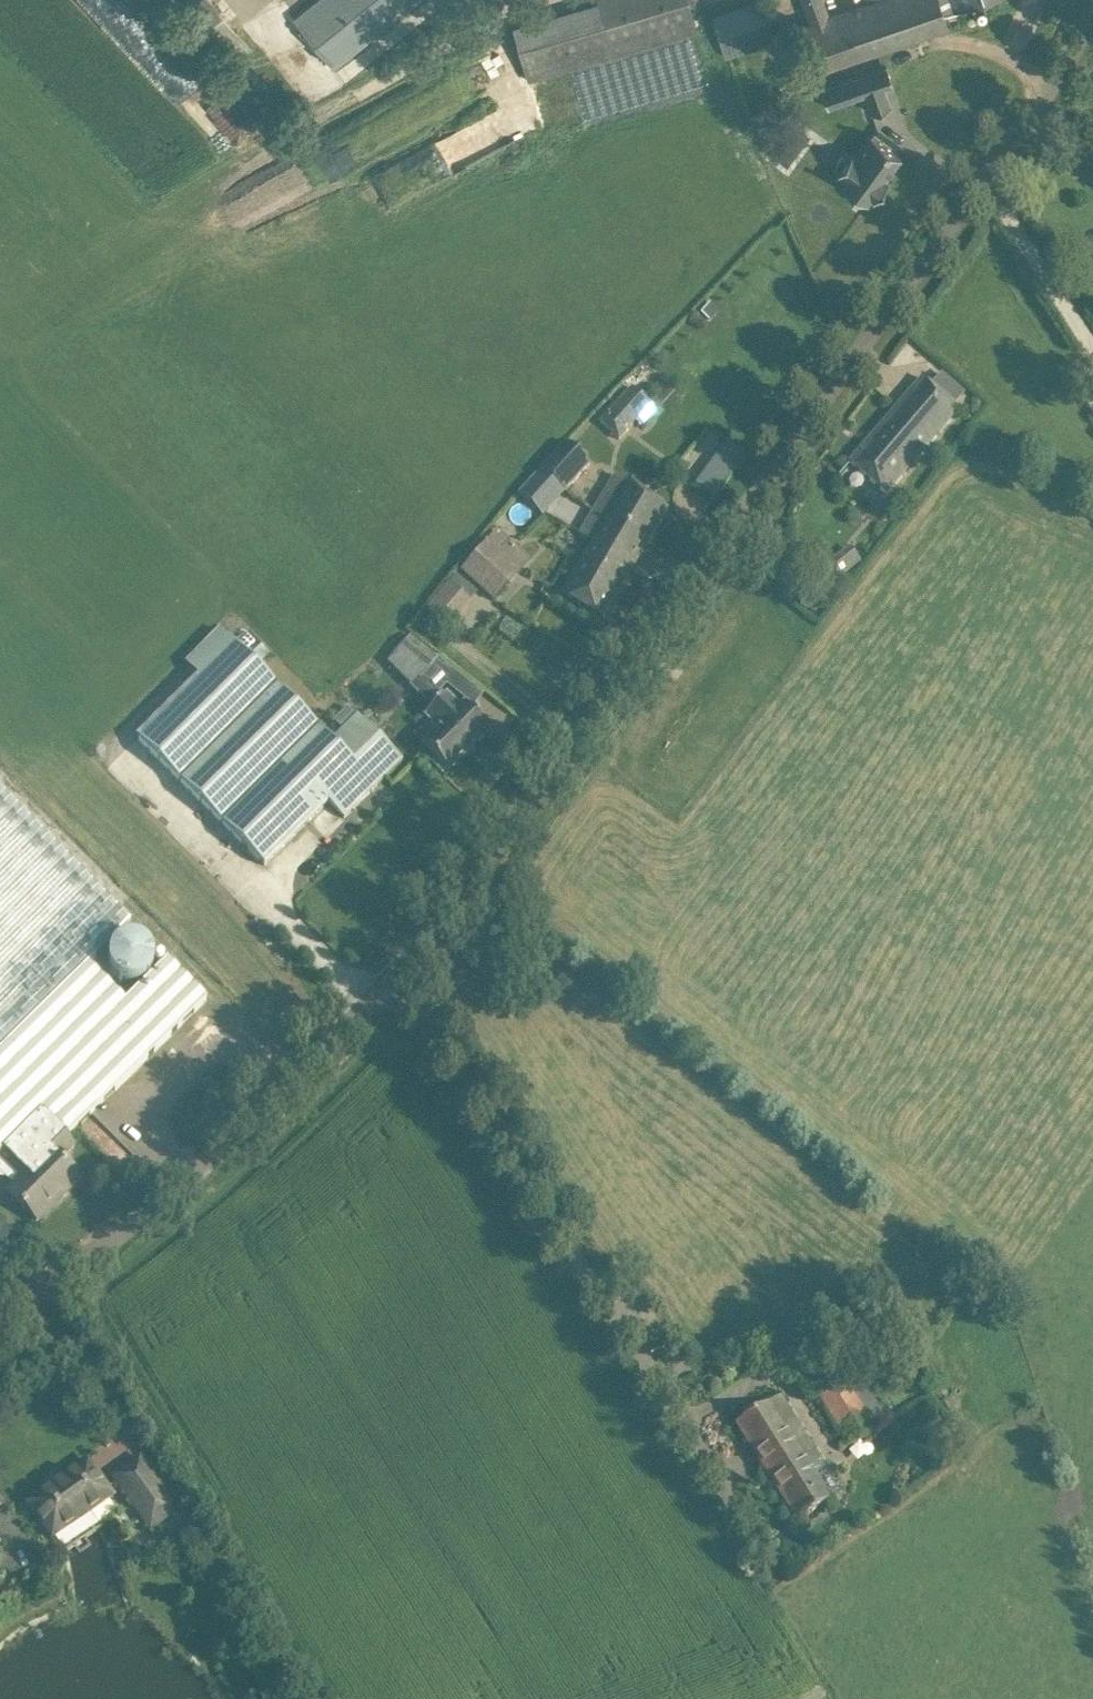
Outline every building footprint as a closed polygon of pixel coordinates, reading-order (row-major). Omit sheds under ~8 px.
[(293,17),(333,66),(416,0),(315,0),(293,17)] [(528,80),(698,30),(691,4),(705,0),(591,0),(512,24),(528,80)] [(866,2),(829,15),(824,0),(805,0),(811,20),(799,25),(815,70),(947,24),(943,13),(981,0),(865,0),(866,2)] [(762,1),(711,16),(723,56),(773,42),(762,1)] [(884,86),(893,83),(886,64),(850,76),(856,95),(865,92),(872,111),(890,105),(884,86)] [(885,176),(900,155),(871,134),(857,153),(852,150),(849,154),(846,152),(843,154),(840,157),(837,161),(836,166),(839,168),(836,172),(840,175),(837,180),(851,190),(848,193),(850,197),(853,199),(856,201),(860,202),(862,199),(866,202),(870,196),(874,199),(889,179),(885,176)] [(958,410),(939,393),(922,379),(849,463),(886,494),(958,410)] [(620,443),(638,422),(644,427),(658,411),(635,391),(603,427),(620,443)] [(743,453),(725,439),(694,483),(712,496),(743,453)] [(565,493),(591,463),(566,441),(535,476),(551,486),(554,483),(565,493)] [(531,508),(551,486),(535,476),(517,495),(531,508)] [(668,510),(627,486),(615,479),(595,514),(648,543),(668,510)] [(634,567),(648,543),(595,514),(584,532),(596,539),(593,544),(634,567)] [(461,568),(478,585),(495,601),(530,560),(497,529),(485,543),(461,568)] [(603,620),(634,567),(593,544),(562,596),(603,620)] [(843,576),(863,560),(852,546),(832,561),(843,576)] [(436,601),(462,617),(479,588),(453,572),(436,601)] [(806,594),(801,605),(817,613),(822,602),(806,594)] [(356,715),(331,742),(234,644),(138,739),(265,867),(328,803),(344,819),(402,761),(356,715)] [(437,659),(423,648),(413,661),(427,672),(437,659)] [(460,709),(446,695),(425,715),(439,729),(423,746),(436,760),(432,763),(442,773),(446,769),(448,772),(489,731),(464,705),(460,709)] [(87,966),(129,924),(0,793),(0,1053),(87,966)] [(131,985),(135,985),(139,984),(142,982),(146,980),(148,977),(150,974),(152,970),(153,967),(153,963),(153,959),(152,955),(151,952),(148,948),(146,946),(143,943),(139,942),(136,940),(132,940),(128,940),(124,941),(121,942),(117,944),(115,946),(112,949),(110,953),(109,956),(108,960),(108,964),(108,968),(110,971),(111,975),(114,978),(117,981),(120,983),(123,984),(127,985),(131,985)] [(206,1002),(167,962),(124,1004),(87,966),(0,1053),(0,1141),(32,1109),(53,1129),(55,1127),(67,1139),(206,1002)] [(209,1079),(201,1087),(209,1095),(217,1087),(209,1079)] [(53,1129),(32,1109),(0,1141),(0,1158),(22,1179),(9,1193),(23,1206),(20,1209),(23,1212),(26,1209),(34,1217),(32,1218),(37,1222),(66,1192),(65,1190),(77,1177),(61,1161),(75,1146),(67,1139),(55,1127),(53,1129)] [(873,1427),(889,1417),(867,1380),(851,1388),(847,1382),(819,1398),(846,1443),(873,1427)] [(797,1521),(815,1510),(827,1502),(810,1475),(824,1465),(781,1397),(736,1426),(797,1521)] [(114,1478),(151,1530),(176,1512),(139,1460),(114,1478)] [(89,1511),(110,1496),(87,1463),(29,1504),(52,1536),(53,1536),(64,1551),(100,1526),(89,1511)]
